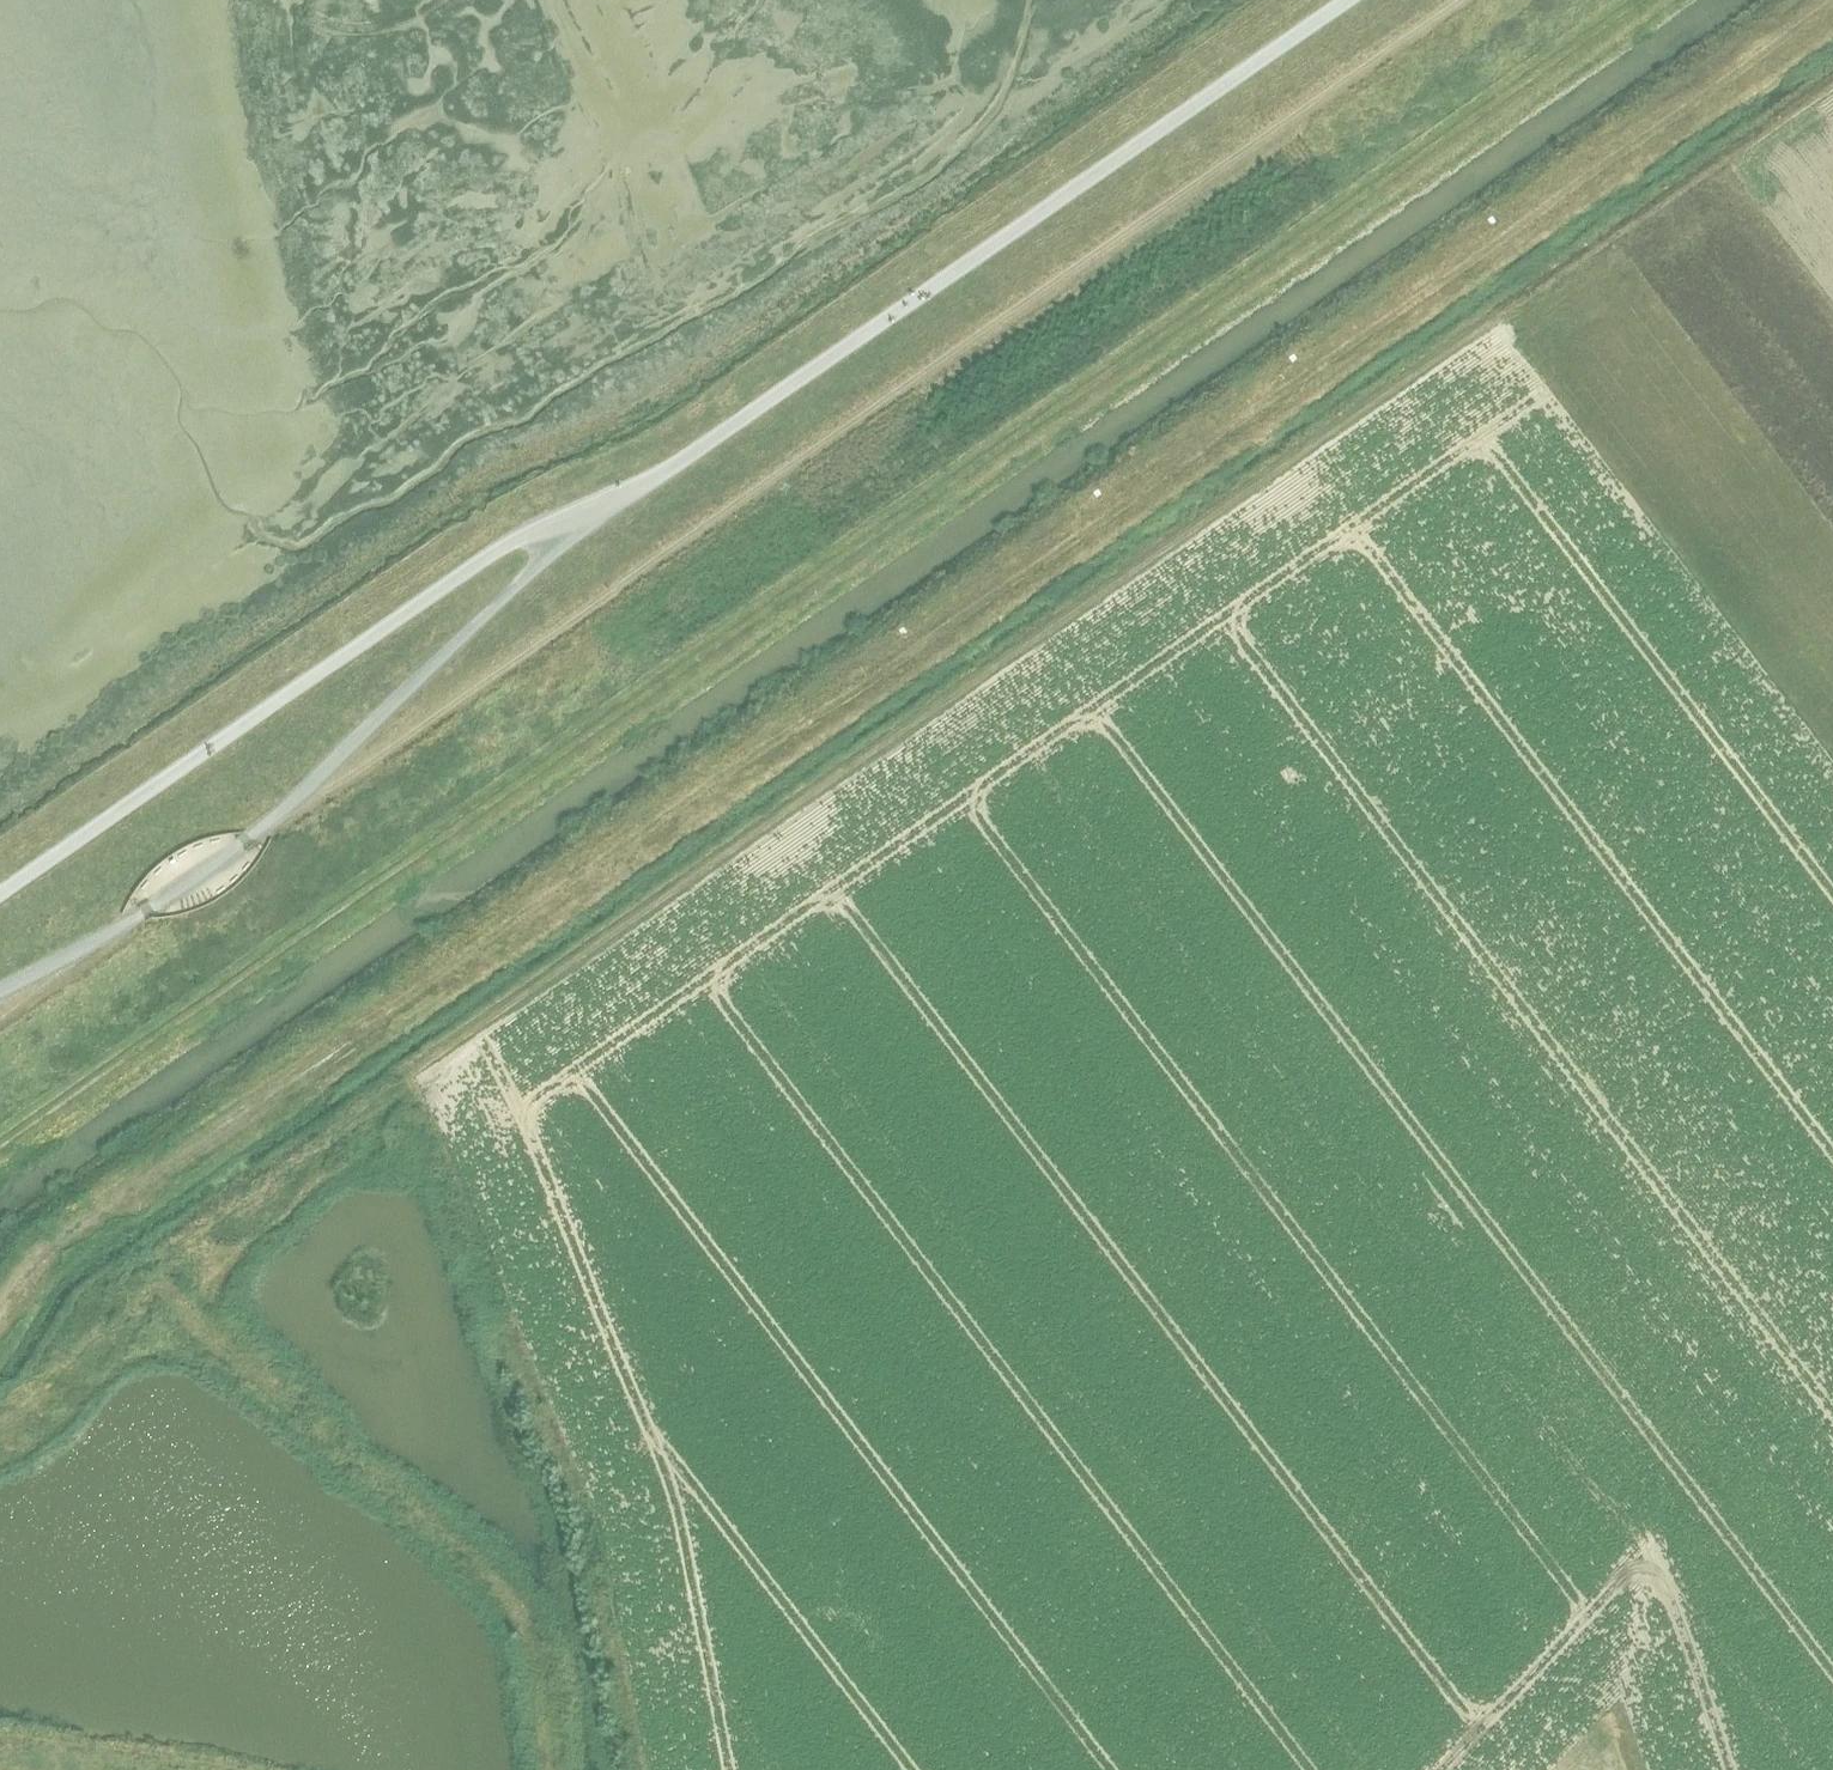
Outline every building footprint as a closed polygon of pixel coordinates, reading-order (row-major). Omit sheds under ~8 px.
[(1564,1665),(1574,1680),(1587,1671),(1578,1656),(1564,1665)]
